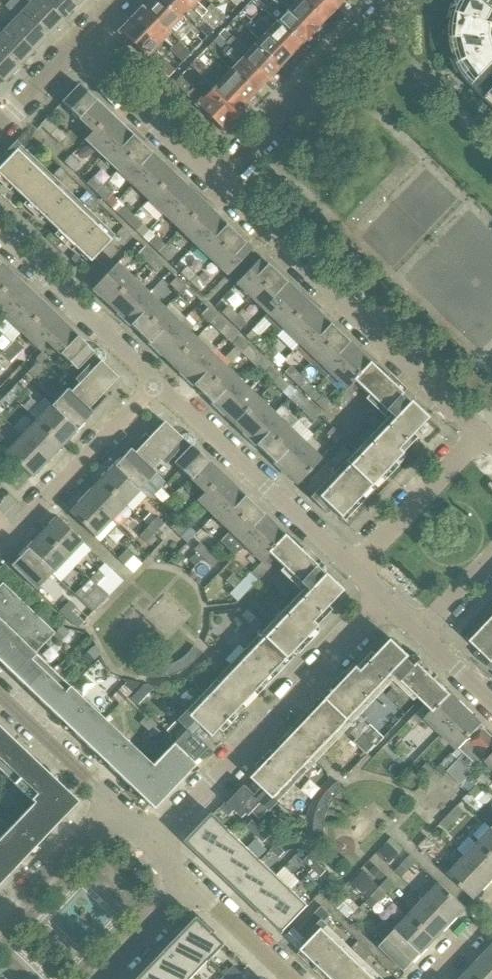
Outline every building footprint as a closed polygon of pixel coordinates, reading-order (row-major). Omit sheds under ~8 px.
[(7,27),(33,51),(48,35),(10,0),(4,6),(16,18),(7,27)] [(48,35),(63,19),(43,0),(33,0),(29,4),(25,0),(10,0),(48,35)] [(63,19),(78,3),(74,0),(43,0),(63,19)] [(141,9),(150,17),(152,15),(159,22),(158,23),(184,47),(189,43),(182,37),(184,36),(174,26),(179,20),(158,0),(149,0),(147,2),(148,5),(143,10),(141,8),(141,9)] [(179,20),(184,15),(206,36),(213,30),(181,0),(158,0),(179,20)] [(213,30),(224,18),(210,4),(205,10),(196,2),(198,0),(181,0),(213,30)] [(275,22),(299,44),(303,44),(313,33),(303,23),(301,25),(294,19),(296,17),(278,0),(271,0),(268,4),(280,16),(275,22)] [(296,17),(294,19),(301,25),(303,23),(313,33),(322,24),(321,21),(322,20),(301,0),(278,0),(296,17)] [(322,20),(325,20),(329,16),(328,13),(333,8),(325,0),(323,2),(321,0),(301,0),(322,20)] [(453,11),(491,24),(491,8),(482,0),(457,0),(455,4),(453,8),(453,11)] [(491,8),(491,0),(482,0),(491,8)] [(150,17),(141,9),(131,19),(157,44),(162,38),(171,48),(169,50),(182,62),(184,60),(190,53),(184,47),(158,23),(159,22),(152,15),(150,17)] [(449,38),(491,35),(491,29),(491,24),(453,11),(452,13),(451,18),(450,23),(449,28),(449,33),(449,38)] [(250,19),(251,20),(273,42),(271,43),(278,49),(280,47),(288,55),(292,51),(295,52),(299,48),(298,45),(299,44),(275,22),(270,27),(256,13),(250,19)] [(157,44),(131,19),(119,32),(154,66),(168,79),(175,71),(151,50),(157,44)] [(258,40),(252,46),(276,68),(277,67),(280,67),(284,64),(283,61),(288,55),(280,47),(278,49),(271,43),(273,42),(251,20),(244,27),(258,40)] [(17,67),(33,51),(7,27),(0,34),(0,50),(17,67)] [(224,30),(218,35),(250,66),(249,67),(255,73),(257,71),(265,79),(269,75),(273,75),(276,72),(275,68),(276,68),(252,46),(247,51),(232,36),(231,37),(224,30)] [(235,64),(230,68),(254,91),(258,91),(261,88),(260,84),(265,79),(257,71),(255,73),(249,67),(250,66),(218,35),(212,41),(235,64)] [(456,65),(491,48),(491,38),(491,35),(449,38),(450,43),(451,48),(452,53),(453,58),(455,62),(456,65)] [(202,53),(196,59),(228,89),(227,90),(233,97),(235,95),(243,102),(247,99),(250,99),(254,95),(253,92),(254,91),(230,68),(225,74),(208,58),(214,52),(208,47),(202,53)] [(472,87),(491,66),(491,48),(456,65),(457,67),(460,71),(462,75),(465,79),(468,83),(472,87)] [(2,83),(17,67),(0,50),(0,81),(2,83)] [(212,87),(208,92),(235,119),(247,107),(243,103),(243,102),(235,95),(233,97),(227,90),(228,89),(196,59),(189,66),(212,87)] [(485,99),(491,92),(491,66),(472,87),(485,99)] [(235,119),(208,92),(202,98),(180,77),(173,84),(223,131),(235,119)] [(61,102),(92,131),(108,114),(78,84),(61,102)] [(84,139),(101,155),(125,130),(108,114),(92,131),(84,139)] [(40,125),(58,142),(64,148),(70,141),(46,119),(40,125)] [(101,155),(116,169),(141,144),(125,130),(101,155)] [(17,139),(18,139),(24,146),(31,139),(24,132),(17,139)] [(116,169),(132,185),(156,159),(141,144),(116,169)] [(27,201),(48,180),(16,149),(0,166),(0,176),(27,201)] [(63,162),(73,171),(79,164),(70,156),(63,162)] [(132,185),(147,199),(172,174),(156,159),(132,185)] [(67,174),(60,167),(54,174),(60,180),(67,174)] [(147,199),(163,214),(188,189),(172,174),(147,199)] [(86,184),(95,192),(101,186),(92,177),(86,184)] [(27,201),(58,231),(79,209),(48,180),(27,201)] [(101,186),(95,192),(104,201),(111,194),(101,186)] [(163,214),(179,229),(203,204),(188,189),(163,214)] [(91,197),(85,191),(79,198),(85,204),(91,197)] [(98,204),(91,197),(85,204),(92,210),(98,204)] [(179,229),(195,245),(219,219),(203,204),(179,229)] [(117,213),(126,222),(133,215),(123,207),(117,213)] [(79,209),(58,231),(90,262),(111,240),(79,209)] [(133,215),(126,222),(135,231),(142,224),(133,215)] [(195,245),(211,260),(235,234),(219,219),(195,245)] [(235,234),(211,260),(227,275),(251,250),(235,234)] [(149,243),(158,252),(164,245),(155,237),(149,243)] [(164,245),(158,252),(167,261),(173,254),(164,245)] [(138,255),(147,263),(154,257),(145,248),(138,255)] [(154,257),(147,263),(157,272),(163,265),(154,257)] [(396,414),(393,411),(392,411),(389,414),(393,418),(318,497),(340,518),(416,438),(412,434),(427,418),(409,401),(406,404),(402,400),(399,397),(402,393),(260,258),(235,283),(267,313),(262,318),(278,334),(283,329),(298,343),(293,348),(310,364),(314,359),(325,369),(321,374),(332,384),(336,379),(346,389),(335,401),(342,408),(361,388),(385,411),(389,407),(397,414),(396,414)] [(92,289),(107,304),(132,279),(116,263),(92,289)] [(14,277),(0,264),(0,292),(14,277)] [(180,273),(189,282),(195,275),(186,267),(180,273)] [(195,275),(189,282),(198,291),(205,284),(195,275)] [(5,318),(30,293),(14,277),(0,292),(0,313),(5,318)] [(169,285),(179,293),(185,287),(176,278),(169,285)] [(107,304),(123,319),(148,294),(132,279),(107,304)] [(185,287),(179,293),(188,302),(194,295),(185,287)] [(5,318),(21,333),(46,308),(30,293),(5,318)] [(123,319),(139,334),(164,309),(148,294),(123,319)] [(214,306),(230,321),(236,314),(220,299),(214,306)] [(38,348),(45,341),(62,323),(46,308),(21,333),(38,348)] [(201,315),(210,323),(216,317),(207,308),(201,315)] [(139,334),(155,349),(179,324),(164,309),(139,334)] [(236,314),(230,321),(239,330),(245,323),(236,314)] [(216,317),(210,323),(219,332),(226,325),(216,317)] [(80,374),(84,378),(85,376),(103,393),(117,378),(102,363),(103,362),(105,358),(105,354),(103,350),(99,348),(95,348),(91,351),(62,323),(45,341),(76,370),(80,367),(83,370),(80,374)] [(179,324),(155,349),(170,364),(195,339),(179,324)] [(252,342),(261,351),(268,344),(258,335),(252,342)] [(232,344),(241,353),(248,346),(239,338),(232,344)] [(170,364),(186,379),(215,349),(210,354),(195,339),(170,364)] [(268,344),(261,351),(270,360),(277,353),(268,344)] [(248,346),(241,353),(250,362),(257,355),(248,346)] [(186,379),(202,394),(227,369),(231,364),(215,349),(186,379)] [(38,361),(36,363),(43,369),(51,361),(42,352),(35,358),(38,361)] [(0,354),(0,365),(4,369),(10,362),(1,353),(0,354)] [(43,369),(36,363),(28,372),(34,378),(43,369)] [(284,372),(293,381),(299,374),(290,366),(284,372)] [(264,375),(273,383),(279,377),(270,368),(264,375)] [(202,394),(218,409),(242,384),(227,369),(202,394)] [(299,374),(293,381),(302,390),(308,383),(299,374)] [(85,376),(84,378),(70,392),(92,413),(107,397),(103,393),(85,376)] [(279,377),(273,383),(282,392),(288,385),(279,377)] [(16,384),(7,393),(14,399),(23,390),(16,384)] [(218,409),(233,424),(258,399),(242,384),(218,409)] [(67,388),(51,405),(77,429),(92,413),(70,392),(67,388)] [(233,424),(249,439),(282,406),(266,391),(258,399),(233,424)] [(7,393),(0,401),(0,404),(5,409),(14,399),(7,393)] [(322,396),(315,402),(324,411),(331,404),(322,396)] [(295,404),(304,413),(310,406),(301,398),(295,404)] [(51,405),(36,421),(62,445),(77,429),(51,405)] [(249,439),(265,454),(289,429),(297,421),(282,406),(249,439)] [(310,406),(304,413),(313,422),(319,415),(310,406)] [(372,415),(366,422),(373,428),(379,422),(372,415)] [(36,421),(21,437),(46,461),(62,445),(36,421)] [(173,463),(204,492),(221,475),(192,447),(194,443),(194,439),(192,435),(188,433),(184,433),(180,436),(179,436),(164,422),(149,437),(167,454),(165,455),(170,459),(173,456),(177,459),(173,463)] [(326,434),(335,443),(342,436),(333,428),(326,434)] [(305,444),(304,443),(289,429),(265,454),(281,469),(305,444)] [(152,469),(165,455),(167,454),(149,437),(145,433),(130,449),(152,469)] [(46,461),(21,437),(6,453),(31,477),(46,461)] [(305,444),(281,469),(296,484),(321,459),(305,444)] [(342,447),(336,453),(343,460),(349,453),(342,447)] [(155,473),(152,469),(130,449),(114,465),(140,489),(155,473)] [(343,460),(336,453),(330,460),(337,466),(343,460)] [(125,505),(140,489),(114,465),(99,481),(125,505)] [(197,500),(212,515),(237,490),(221,475),(204,492),(197,500)] [(110,520),(125,505),(99,481),(84,496),(110,520)] [(175,492),(178,495),(185,501),(191,494),(182,486),(175,492)] [(212,515),(229,531),(254,506),(237,490),(212,515)] [(185,501),(178,495),(168,505),(174,512),(185,501)] [(115,525),(110,520),(84,496),(69,513),(99,542),(115,525)] [(229,531),(243,545),(268,520),(254,506),(229,531)] [(56,517),(40,533),(66,557),(81,542),(56,517)] [(156,517),(148,527),(154,533),(163,524),(156,517)] [(243,545),(261,562),(286,537),(268,520),(243,545)] [(170,527),(179,536),(186,530),(177,521),(170,527)] [(154,533),(148,527),(139,536),(145,542),(154,533)] [(40,533),(26,549),(52,573),(66,557),(40,533)] [(261,562),(250,574),(256,580),(275,560),(299,583),(300,583),(307,590),(188,715),(184,711),(180,716),(176,720),(176,719),(175,720),(176,721),(166,731),(170,735),(167,739),(172,744),(151,765),(34,654),(55,633),(2,583),(0,585),(0,663),(149,805),(149,806),(153,809),(156,806),(156,805),(194,765),(194,764),(193,763),(197,759),(207,747),(201,741),(207,735),(210,737),(251,694),(330,610),(326,606),(340,590),(323,574),(325,571),(325,568),(324,565),(320,562),(316,566),(286,537),(261,562)] [(193,550),(202,558),(209,552),(200,543),(193,550)] [(52,573),(26,549),(10,565),(35,590),(52,573)] [(117,558),(124,565),(133,555),(126,549),(117,558)] [(209,552),(202,558),(212,567),(218,560),(209,552)] [(98,570),(89,579),(95,586),(104,577),(98,570)] [(229,595),(236,601),(236,602),(256,580),(250,574),(248,573),(240,581),(232,574),(226,580),(235,589),(229,595)] [(95,586),(89,579),(80,589),(87,595),(95,586)] [(285,586),(279,593),(286,599),(292,593),(285,586)] [(65,618),(76,607),(69,600),(58,611),(65,618)] [(255,618),(249,624),(256,630),(262,624),(255,618)] [(470,641),(478,649),(474,654),(488,667),(491,662),(491,618),(470,641)] [(256,630),(249,624),(243,631),(249,637),(256,630)] [(61,626),(56,631),(64,638),(69,633),(61,626)] [(255,780),(248,788),(271,809),(279,801),(275,797),(340,729),(348,736),(350,733),(356,739),(354,742),(366,754),(375,745),(356,727),(352,723),(353,723),(349,720),(394,673),(398,677),(402,680),(401,681),(425,703),(406,723),(413,730),(425,718),(425,719),(449,693),(418,663),(422,659),(418,655),(415,654),(412,654),(410,656),(392,639),(377,655),(373,651),(252,778),(255,780)] [(142,666),(139,676),(147,677),(157,677),(166,676),(176,673),(184,669),(192,663),(198,656),(201,652),(193,646),(187,653),(181,658),(175,662),(167,665),(159,667),(151,667),(142,666)] [(99,655),(92,647),(87,652),(80,658),(87,665),(94,660),(99,655)] [(119,704),(130,693),(123,686),(112,697),(119,704)] [(386,695),(393,701),(399,694),(393,688),(386,695)] [(466,709),(449,693),(425,719),(441,734),(466,709)] [(485,726),(466,709),(441,734),(436,739),(449,751),(432,769),(434,770),(435,772),(438,775),(483,728),(485,726)] [(144,717),(139,722),(154,736),(159,731),(144,717)] [(356,727),(375,745),(383,736),(371,725),(369,726),(363,720),(356,727)] [(483,728),(438,775),(441,778),(447,771),(461,784),(478,766),(479,766),(485,760),(486,761),(491,755),(491,737),(483,728)] [(73,805),(74,805),(77,802),(73,798),(0,729),(0,769),(34,802),(0,837),(0,882),(73,805)] [(412,750),(403,741),(397,747),(406,756),(412,750)] [(420,770),(429,779),(435,772),(434,770),(432,769),(427,763),(420,770)] [(479,782),(486,789),(491,782),(483,773),(477,780),(479,782)] [(337,795),(344,790),(338,782),(333,785),(327,791),(321,800),(317,808),(315,818),(314,827),(314,837),(316,844),(326,841),(324,832),(324,824),(325,816),(328,809),(332,802),(337,795)] [(479,782),(469,793),(476,800),(483,807),(491,798),(491,794),(486,789),(479,782)] [(243,817),(246,813),(249,816),(252,812),(260,820),(269,810),(270,811),(272,810),(271,809),(248,788),(245,785),(228,803),(243,817)] [(226,803),(220,808),(229,817),(234,811),(226,803)] [(457,805),(449,814),(461,825),(462,824),(457,819),(464,812),(457,805)] [(461,825),(449,814),(440,823),(447,830),(449,827),(455,832),(461,825)] [(187,842),(203,857),(229,831),(213,815),(187,842)] [(246,827),(255,835),(260,829),(252,821),(246,827)] [(478,843),(491,856),(491,828),(478,843)] [(260,829),(255,835),(264,843),(269,837),(260,829)] [(203,857),(219,872),(245,846),(229,831),(203,857)] [(434,843),(427,837),(418,846),(425,853),(434,843)] [(385,843),(386,845),(379,853),(387,862),(394,854),(402,847),(391,838),(385,843)] [(491,879),(491,856),(478,843),(463,859),(489,883),(491,879)] [(271,850),(279,858),(285,852),(276,844),(271,850)] [(219,872),(235,887),(260,860),(245,846),(219,872)] [(304,860),(313,868),(318,862),(310,854),(304,860)] [(417,861),(410,855),(401,864),(408,871),(417,861)] [(473,899),(489,883),(463,859),(448,874),(473,899)] [(235,887),(250,902),(276,875),(260,860),(235,887)] [(313,868),(322,876),(327,870),(318,862),(313,868)] [(250,902),(266,917),(292,890),(276,875),(250,902)] [(388,878),(380,887),(386,893),(395,884),(388,878)] [(440,883),(424,899),(450,923),(465,907),(440,883)] [(386,893),(380,887),(371,896),(378,902),(386,893)] [(292,890),(266,917),(282,933),(308,906),(292,890)] [(424,899),(409,915),(435,939),(450,923),(424,899)] [(286,935),(285,936),(300,951),(301,950),(332,978),(376,978),(354,958),(359,954),(365,947),(358,941),(352,948),(355,950),(350,955),(323,929),(327,925),(324,922),(322,921),(323,920),(324,921),(331,915),(321,906),(297,931),(293,927),(286,935)] [(360,908),(349,919),(356,925),(366,914),(360,908)] [(331,915),(324,921),(324,922),(327,925),(331,929),(338,921),(331,915)] [(409,915),(394,931),(420,955),(435,939),(409,915)] [(198,919),(182,935),(209,961),(225,944),(198,919)] [(420,955),(394,931),(379,947),(404,971),(420,955)] [(182,935),(167,951),(194,976),(209,961),(182,935)] [(483,955),(491,963),(491,946),(483,955)] [(365,947),(359,954),(365,960),(371,953),(365,947)] [(152,966),(166,978),(191,978),(194,976),(167,951),(152,966)] [(468,971),(477,978),(491,978),(491,963),(483,955),(468,971)] [(140,978),(166,978),(152,966),(140,978)] [(228,978),(236,978),(239,976),(240,974),(235,969),(226,977),(228,978)] [(460,978),(477,978),(468,971),(460,978)]
